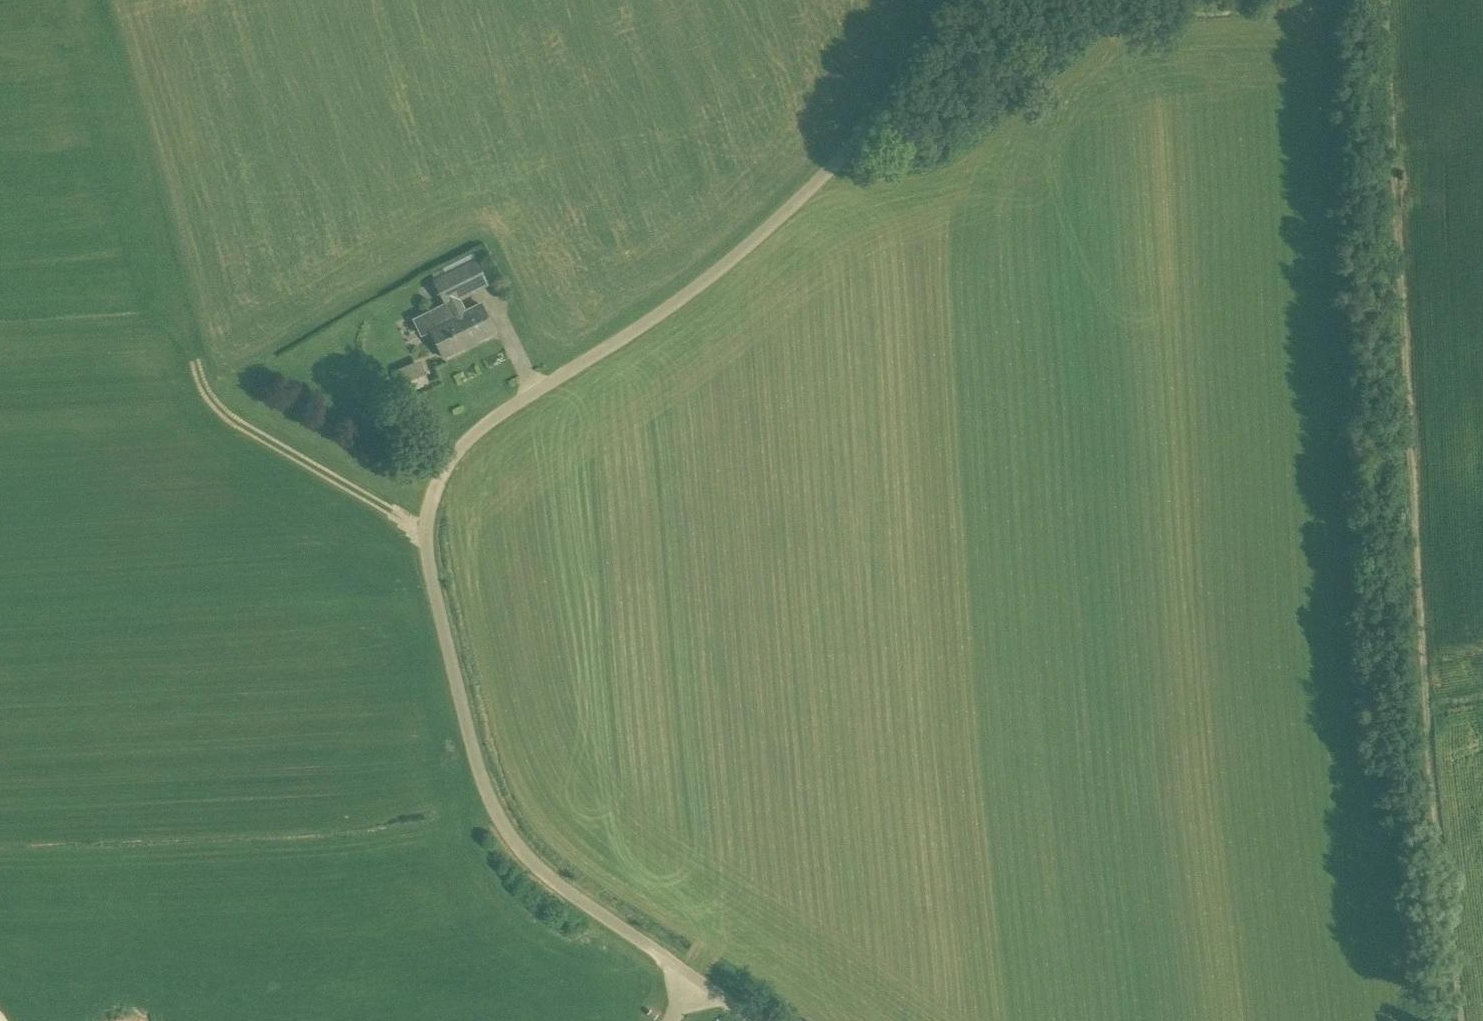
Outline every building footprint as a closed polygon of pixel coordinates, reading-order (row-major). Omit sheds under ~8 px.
[(433,280),(445,304),(413,320),(421,338),(431,333),(444,359),(496,334),(482,304),(466,312),(460,300),(488,286),(475,260),(433,280)] [(407,395),(429,385),(419,361),(397,371),(407,395)]
